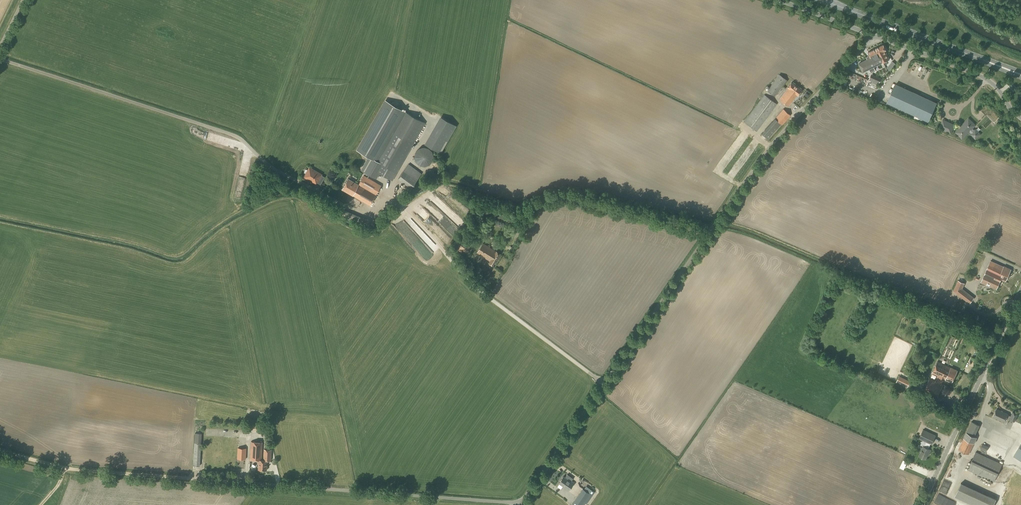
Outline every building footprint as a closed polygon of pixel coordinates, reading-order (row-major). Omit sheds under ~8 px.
[(868,52),(871,57),(859,63),(863,72),(881,63),(881,64),(889,59),(885,51),(886,50),(883,45),(868,52)] [(774,96),(787,80),(779,74),(767,91),(774,96)] [(878,84),(882,79),(871,74),(869,80),(878,84)] [(797,95),(801,90),(791,82),(787,87),(788,88),(779,99),(788,106),(797,95)] [(928,121),(936,103),(896,84),(887,102),(928,121)] [(757,131),(777,104),(764,94),(744,122),(757,131)] [(362,170),(376,178),(379,173),(392,180),(425,123),(384,100),(356,149),(369,156),(362,170)] [(985,115),(990,110),(985,105),(980,110),(985,115)] [(782,125),(790,115),(783,109),(761,133),(767,138),(781,124),(782,125)] [(441,114),(427,142),(442,150),(457,123),(441,114)] [(974,130),(972,127),(975,125),(968,119),(956,132),(962,138),(969,131),(971,133),(970,134),(976,140),(981,134),(975,129),(974,130)] [(951,133),(954,125),(943,120),(940,128),(951,133)] [(753,139),(741,139),(741,156),(753,156),(753,139)] [(424,165),(426,165),(428,164),(430,163),(431,161),(432,159),(433,156),(433,154),(432,152),(430,149),(428,148),(424,147),(421,147),(418,149),(415,152),(415,156),(415,157),(415,159),(416,161),(418,163),(420,164),(422,165),(424,165)] [(411,188),(422,173),(408,163),(398,178),(411,188)] [(716,170),(722,175),(726,170),(720,165),(716,170)] [(316,183),(321,174),(309,168),(304,176),(316,183)] [(381,185),(364,175),(359,184),(348,178),(342,189),(353,195),(348,204),(365,214),(381,185)] [(397,199),(400,194),(396,190),(392,195),(397,199)] [(420,236),(428,243),(431,239),(423,232),(420,236)] [(456,248),(455,249),(461,252),(463,250),(468,254),(472,247),(473,244),(463,237),(462,238),(459,235),(452,245),(456,248)] [(496,251),(483,243),(476,253),(490,261),(489,262),(493,265),(501,254),(496,251)] [(1004,267),(990,261),(981,282),(986,285),(987,283),(990,284),(989,286),(996,289),(1001,279),(1005,281),(1011,269),(1004,266),(1004,267)] [(477,276),(480,272),(483,269),(479,266),(473,272),(477,276)] [(970,303),(974,298),(962,289),(964,284),(958,281),(954,291),(970,303)] [(953,363),(963,339),(950,333),(939,357),(942,359),(942,358),(953,363)] [(951,368),(937,361),(932,373),(937,376),(935,380),(930,378),(924,391),(938,397),(943,384),(942,384),(944,379),(946,380),(952,382),(957,371),(951,368)] [(1004,422),(1008,414),(996,409),(993,416),(1004,422)] [(1015,422),(1018,414),(1012,412),(1009,419),(1015,422)] [(974,444),(977,438),(975,436),(980,425),(971,421),(966,432),(963,438),(958,449),(969,455),(974,444)] [(932,444),(936,435),(923,429),(919,439),(923,440),(922,441),(921,441),(920,443),(921,444),(920,445),(923,446),(919,456),(926,459),(928,454),(929,454),(931,450),(928,448),(930,444),(932,444)] [(264,460),(262,459),(262,442),(251,441),(250,459),(257,460),(257,463),(259,463),(258,470),(267,470),(267,460),(271,460),(271,449),(264,449),(264,460)] [(234,467),(234,447),(226,447),(226,467),(234,467)] [(993,447),(989,456),(1007,462),(1008,459),(1003,457),(1005,451),(993,447)] [(246,459),(246,455),(246,448),(238,448),(237,459),(246,459)] [(993,482),(1002,464),(976,452),(967,470),(993,482)] [(573,478),(567,474),(565,477),(563,476),(559,483),(563,486),(563,487),(568,491),(574,483),(572,481),(573,478)] [(956,495),(977,504),(994,504),(998,497),(962,481),(956,495)] [(588,487),(585,490),(582,488),(577,497),(575,500),(571,504),(584,504),(585,503),(587,504),(595,492),(588,487)]
